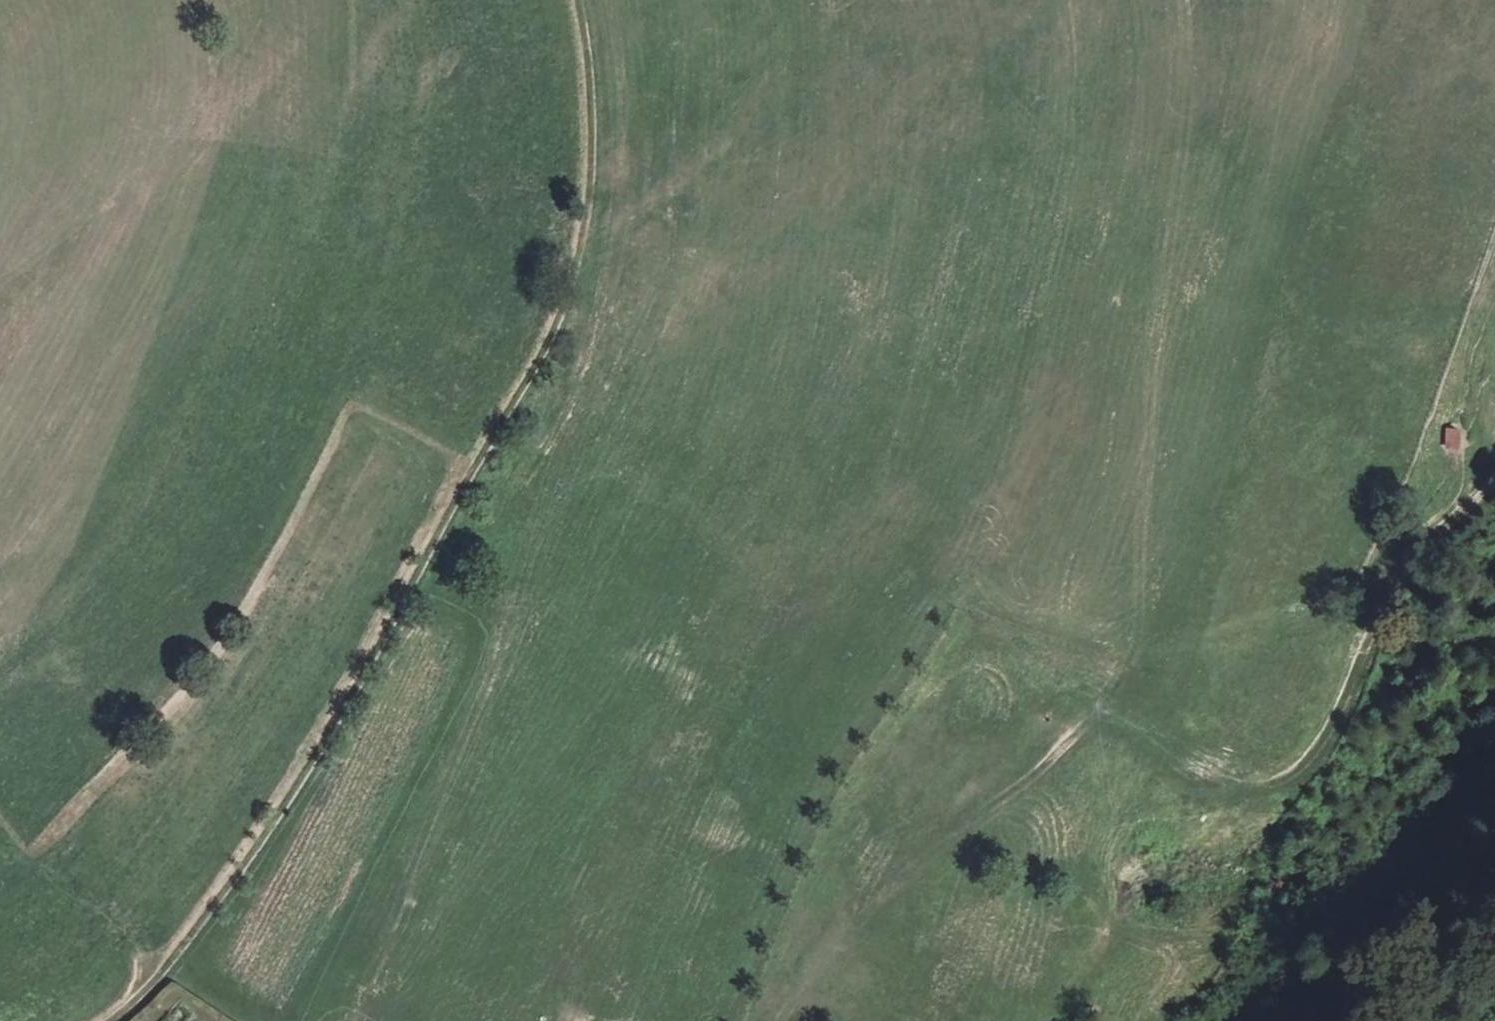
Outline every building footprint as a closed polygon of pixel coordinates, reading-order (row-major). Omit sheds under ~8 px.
[(1443,457),(1463,459),(1466,430),(1446,428),(1443,457)]
